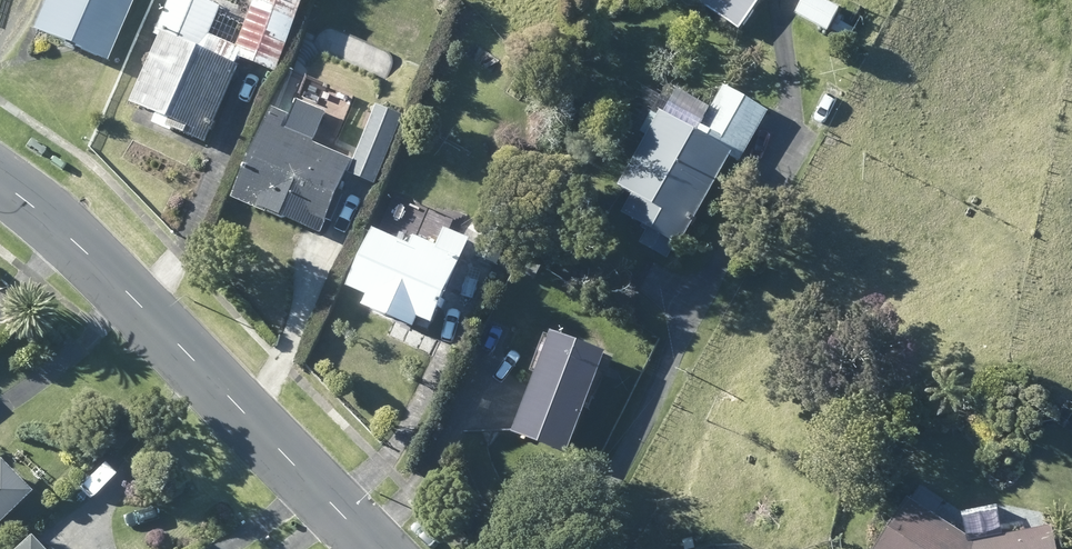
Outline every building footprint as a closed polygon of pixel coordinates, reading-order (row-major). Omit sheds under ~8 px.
[(22,32),(97,64),(125,0),(36,0),(22,32)] [(267,73),(298,4),(290,0),(253,0),(231,49),(204,37),(215,11),(206,7),(190,0),(167,0),(152,33),(156,35),(125,105),(136,110),(132,120),(166,136),(168,131),(200,145),(233,68),(229,66),(233,58),(267,73)] [(755,0),(695,0),(693,3),(734,31),(755,0)] [(834,11),(814,0),(799,0),(790,17),(792,18),(823,33),(824,30),(834,11)] [(741,154),(763,114),(717,89),(696,128),(691,137),(656,117),(653,116),(612,191),(626,199),(616,219),(640,233),(633,247),(661,262),(674,239),(679,242),(724,158),(736,164),(741,154)] [(236,199),(322,234),(351,160),(315,146),(328,115),(298,103),(293,118),(272,110),(236,199)] [(378,185),(405,119),(380,108),(365,147),(353,175),(374,184),(378,185)] [(404,248),(374,234),(367,231),(341,288),(361,298),(357,308),(407,331),(411,319),(425,325),(432,310),(463,243),(439,232),(431,250),(408,239),(404,248)] [(597,357),(560,343),(544,337),(526,386),(512,421),(506,437),(558,458),(576,412),(597,357)] [(23,493),(0,470),(0,516),(23,493)] [(938,502),(916,488),(907,502),(901,499),(870,548),(1051,548),(1047,528),(1034,531),(1003,536),(998,537),(993,510),(993,508),(960,514),(965,538),(929,516),(938,502)] [(22,546),(16,540),(7,548),(25,548),(22,546)]
